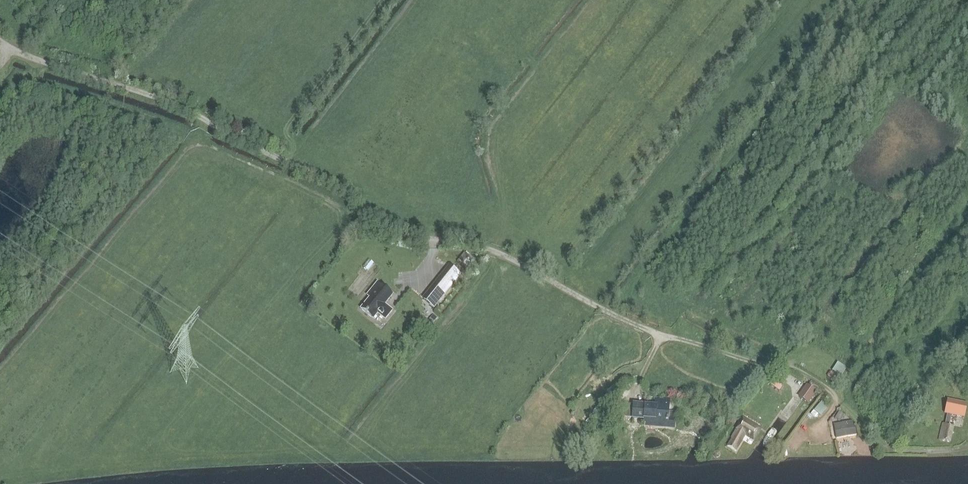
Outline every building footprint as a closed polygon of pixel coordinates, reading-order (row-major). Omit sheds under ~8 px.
[(392,295),(377,282),(367,295),(370,297),(360,309),(368,315),(373,319),(377,313),(385,320),(389,315),(392,311),(385,305),(392,295)] [(436,284),(428,295),(438,303),(447,292),(436,284)] [(417,298),(409,292),(399,304),(407,311),(417,298)] [(831,370),(842,376),(847,367),(836,361),(831,370)] [(781,379),(776,375),(769,384),(779,391),(783,386),(778,383),(781,379)] [(816,392),(806,384),(797,397),(808,404),(816,392)] [(948,402),(959,408),(965,399),(955,394),(954,395),(952,394),(948,402)] [(724,403),(735,408),(739,399),(728,395),(724,403)] [(654,426),(674,428),(675,413),(667,412),(668,401),(656,400),(655,406),(634,405),(634,406),(625,405),(625,413),(633,414),(633,419),(654,420),(654,426)] [(820,415),(828,406),(822,400),(814,409),(820,415)] [(964,403),(960,410),(967,415),(967,405),(964,403)] [(839,412),(835,418),(840,422),(844,415),(839,412)] [(731,438),(732,439),(728,446),(735,451),(745,435),(754,440),(760,430),(743,419),(736,429),(736,430),(731,438)] [(852,421),(833,425),(836,439),(856,435),(855,428),(853,428),(852,421)] [(939,440),(950,443),(953,426),(943,424),(939,440)]
